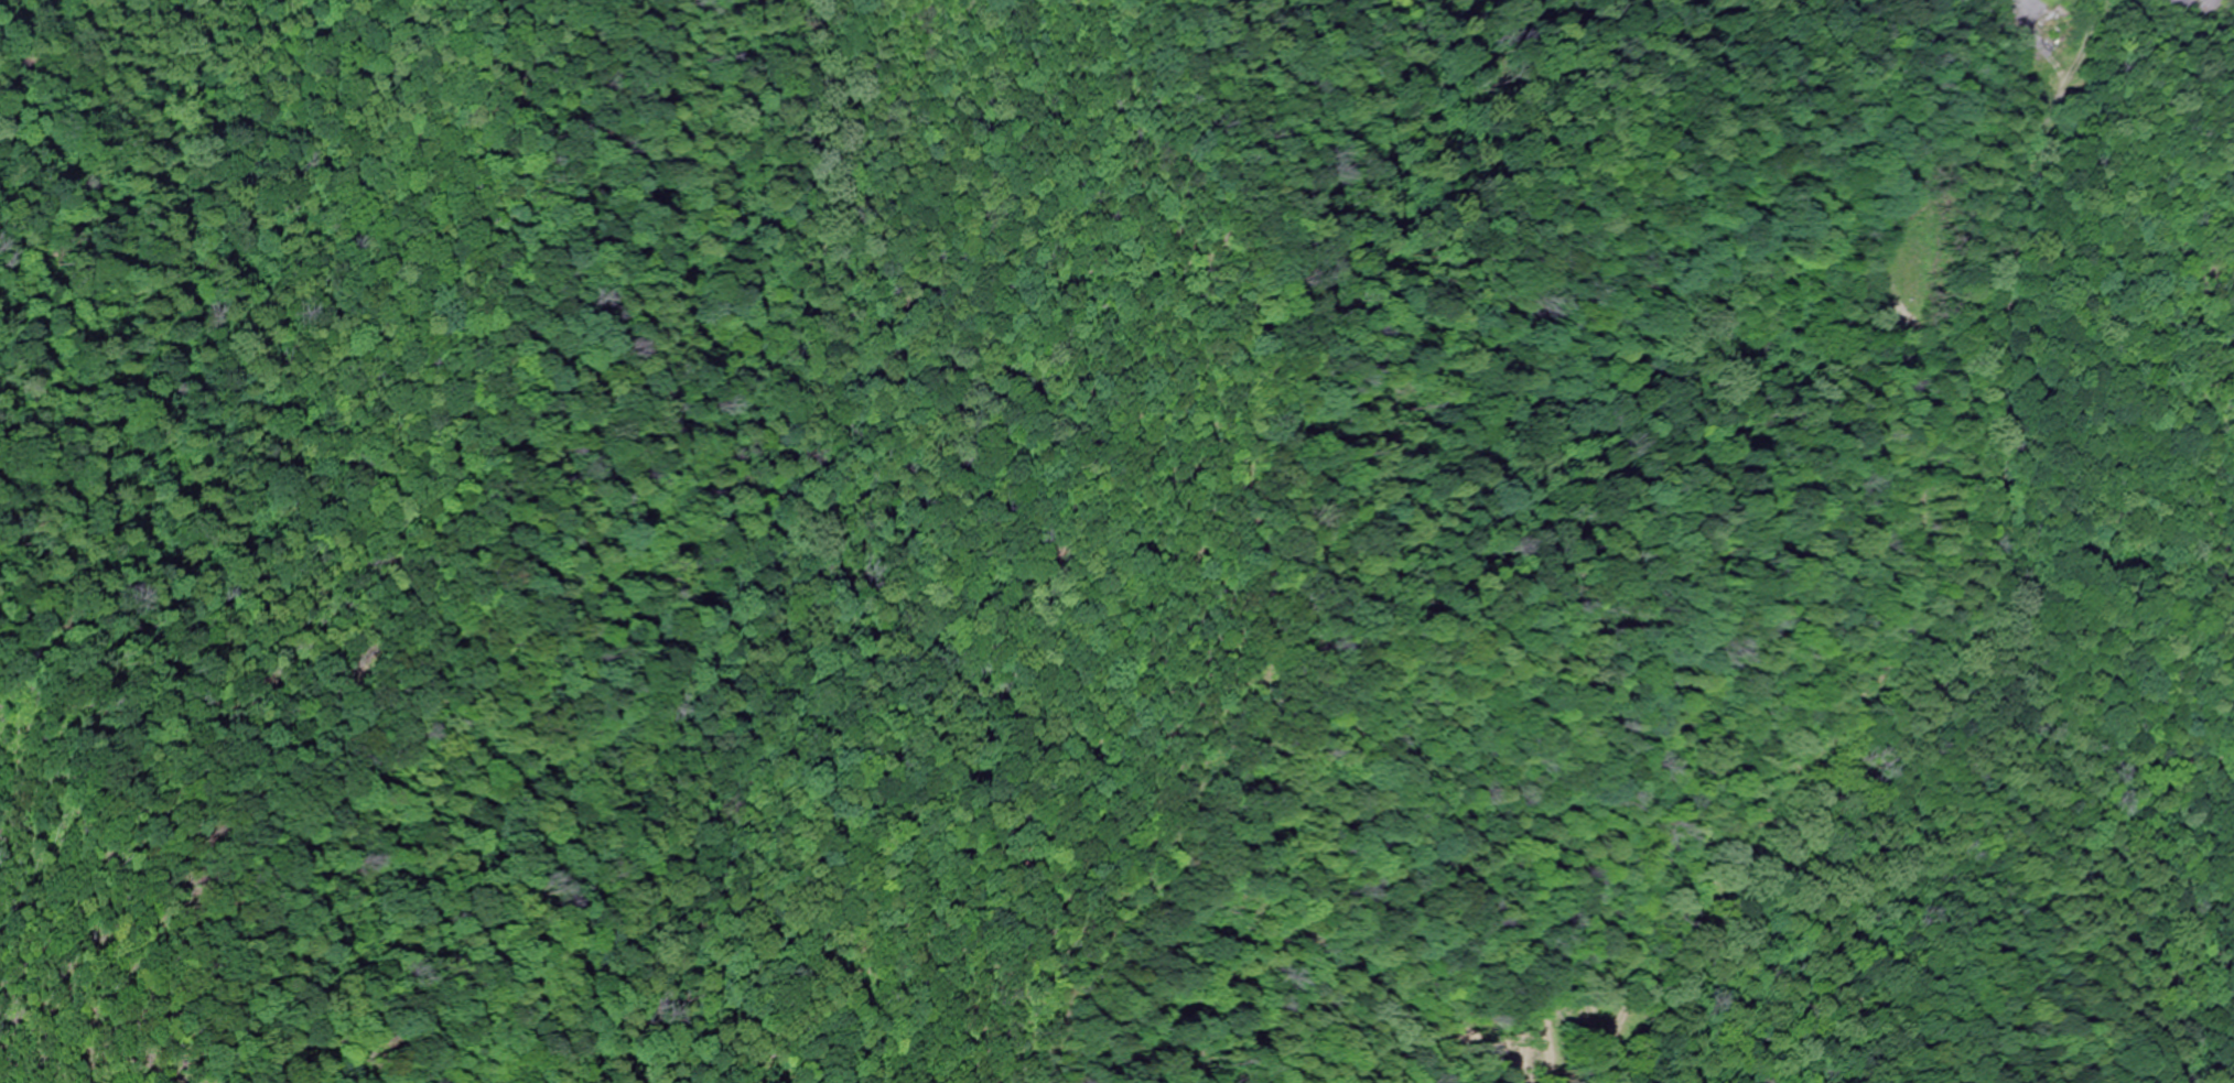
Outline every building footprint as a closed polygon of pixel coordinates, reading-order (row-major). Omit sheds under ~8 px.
[(2190,12),(2193,0),(2144,0),(2190,12)] [(2045,39),(2063,22),(2051,9),(2033,27),(2045,39)]
